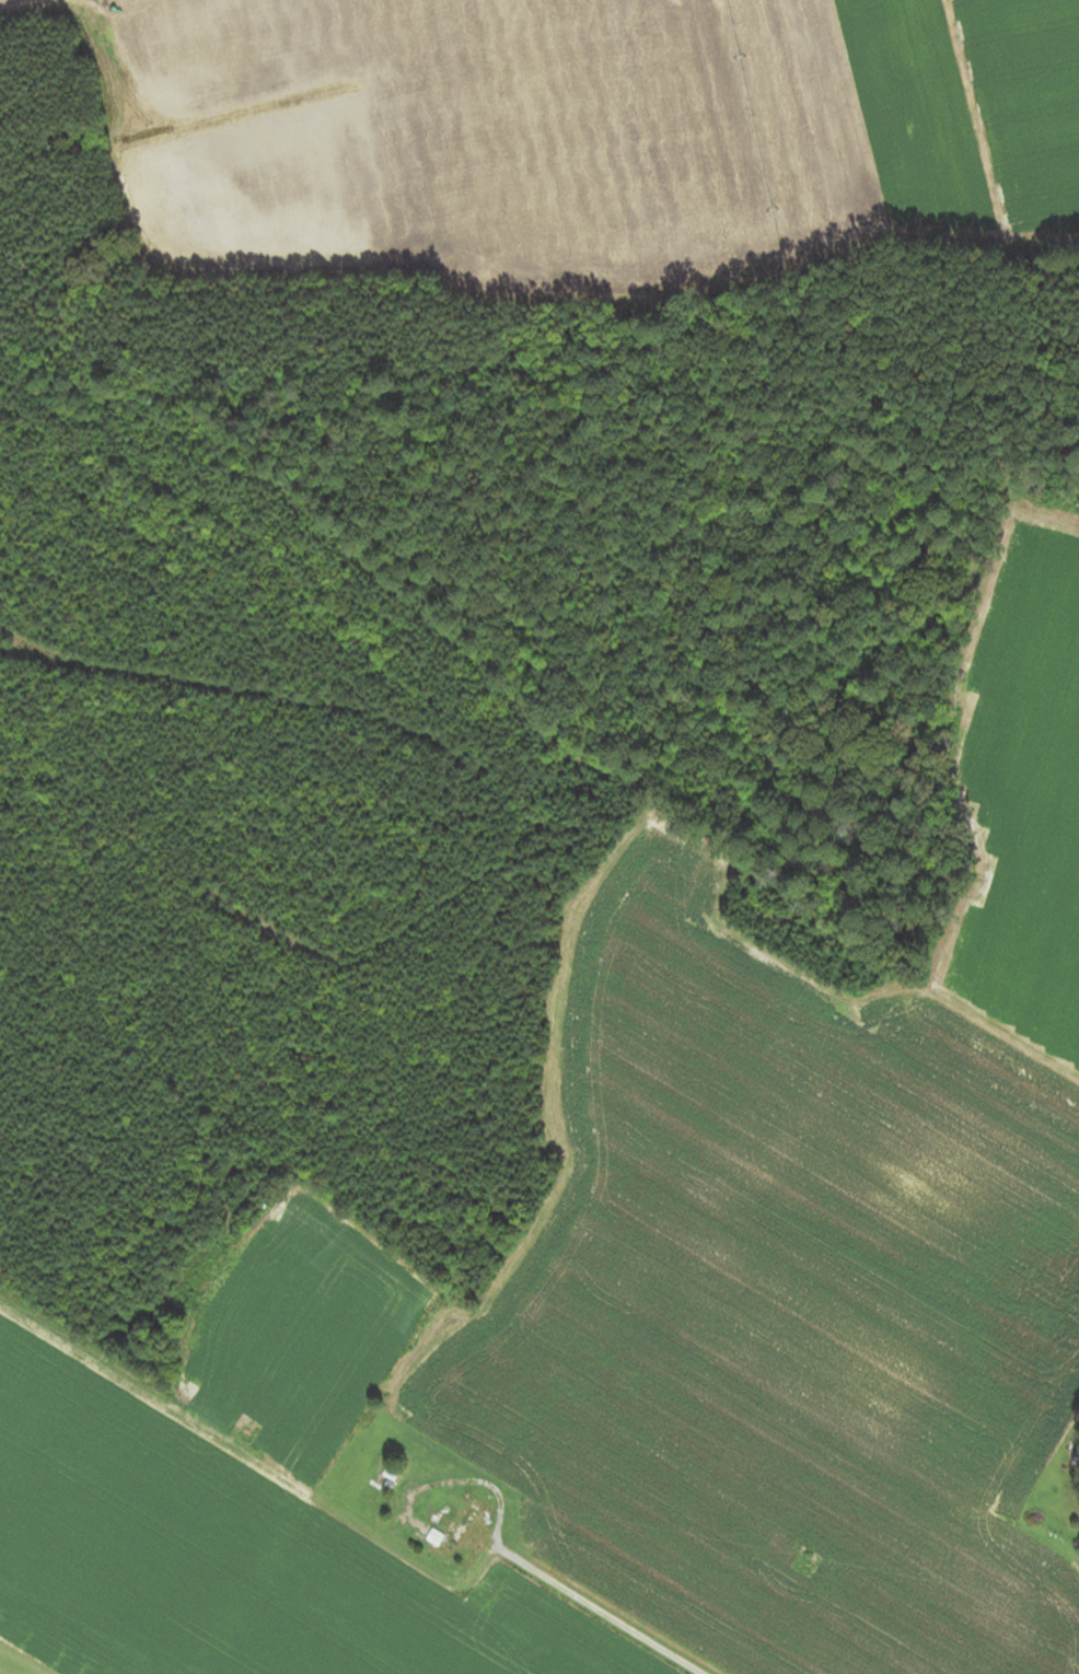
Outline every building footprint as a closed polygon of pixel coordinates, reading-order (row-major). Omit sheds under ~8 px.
[(264,1205),(259,1200),(241,1221),(246,1226),(264,1205)]
